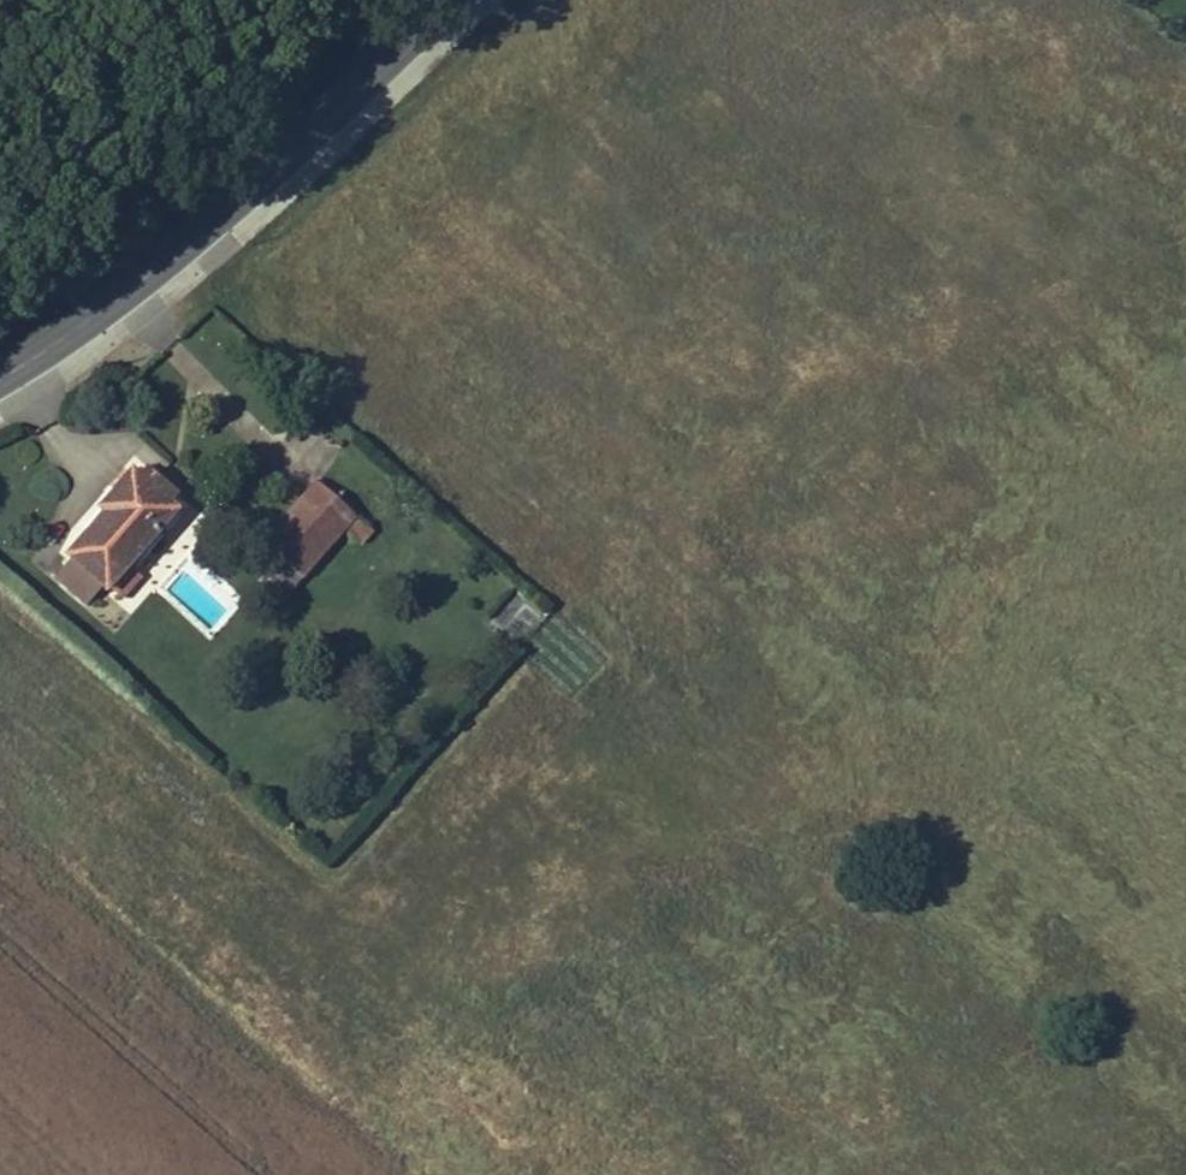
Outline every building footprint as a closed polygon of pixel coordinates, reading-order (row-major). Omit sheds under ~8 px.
[(114,495),(131,478),(123,471),(108,489),(114,495)] [(127,567),(174,516),(131,478),(114,495),(119,500),(104,516),(66,559),(105,593),(110,586),(121,597),(138,577),(127,567)] [(362,527),(314,484),(299,501),(304,506),(285,527),(316,554),(340,528),(351,538),(362,527)] [(104,516),(119,500),(114,495),(98,511),(104,516)] [(285,527),(304,506),(299,501),(279,522),(285,527)] [(305,566),(275,538),(285,527),(279,522),(261,541),(298,575),(305,566)] [(316,554),(285,527),(275,538),(305,566),(316,554)] [(278,597),(296,578),(281,565),(263,584),(278,597)]
